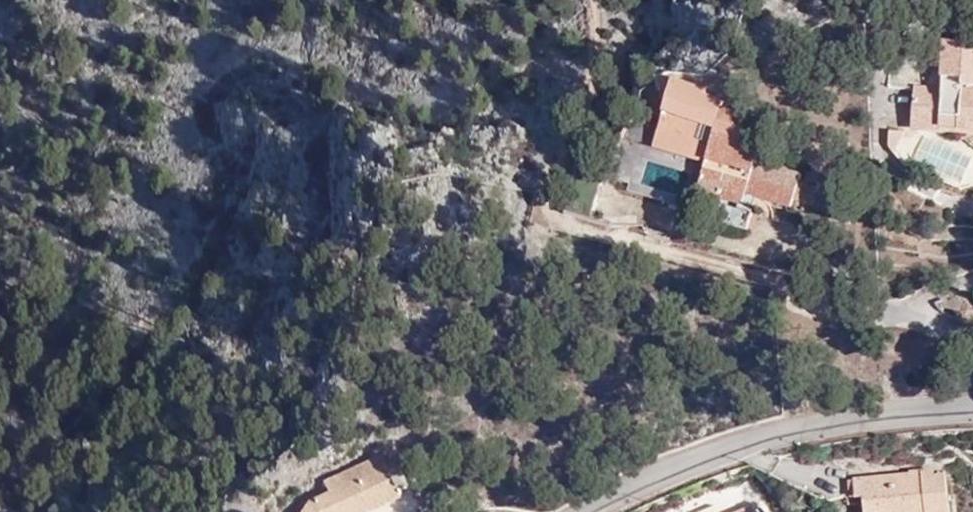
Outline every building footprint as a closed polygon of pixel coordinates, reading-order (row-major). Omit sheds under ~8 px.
[(944,42),(942,87),(915,85),(914,113),(971,115),(971,123),(972,123),(972,43),(944,42)] [(759,149),(740,143),(749,116),(723,108),(725,102),(707,96),(709,91),(675,81),(655,147),(707,163),(698,193),(716,199),(709,220),(748,232),(758,197),(791,207),(801,175),(755,161),(759,149)] [(914,113),(913,131),(972,134),(972,123),(971,123),(971,115),(914,113)] [(906,132),(890,131),(890,144),(894,152),(905,153),(906,132)] [(396,499),(376,458),(320,483),(326,494),(307,503),(301,511),(368,511),(396,499)] [(926,511),(951,511),(947,475),(933,476),(934,469),(855,479),(857,499),(866,498),(867,511),(903,511),(925,508),(926,511)] [(737,510),(738,511),(755,511),(751,504),(737,510)]
